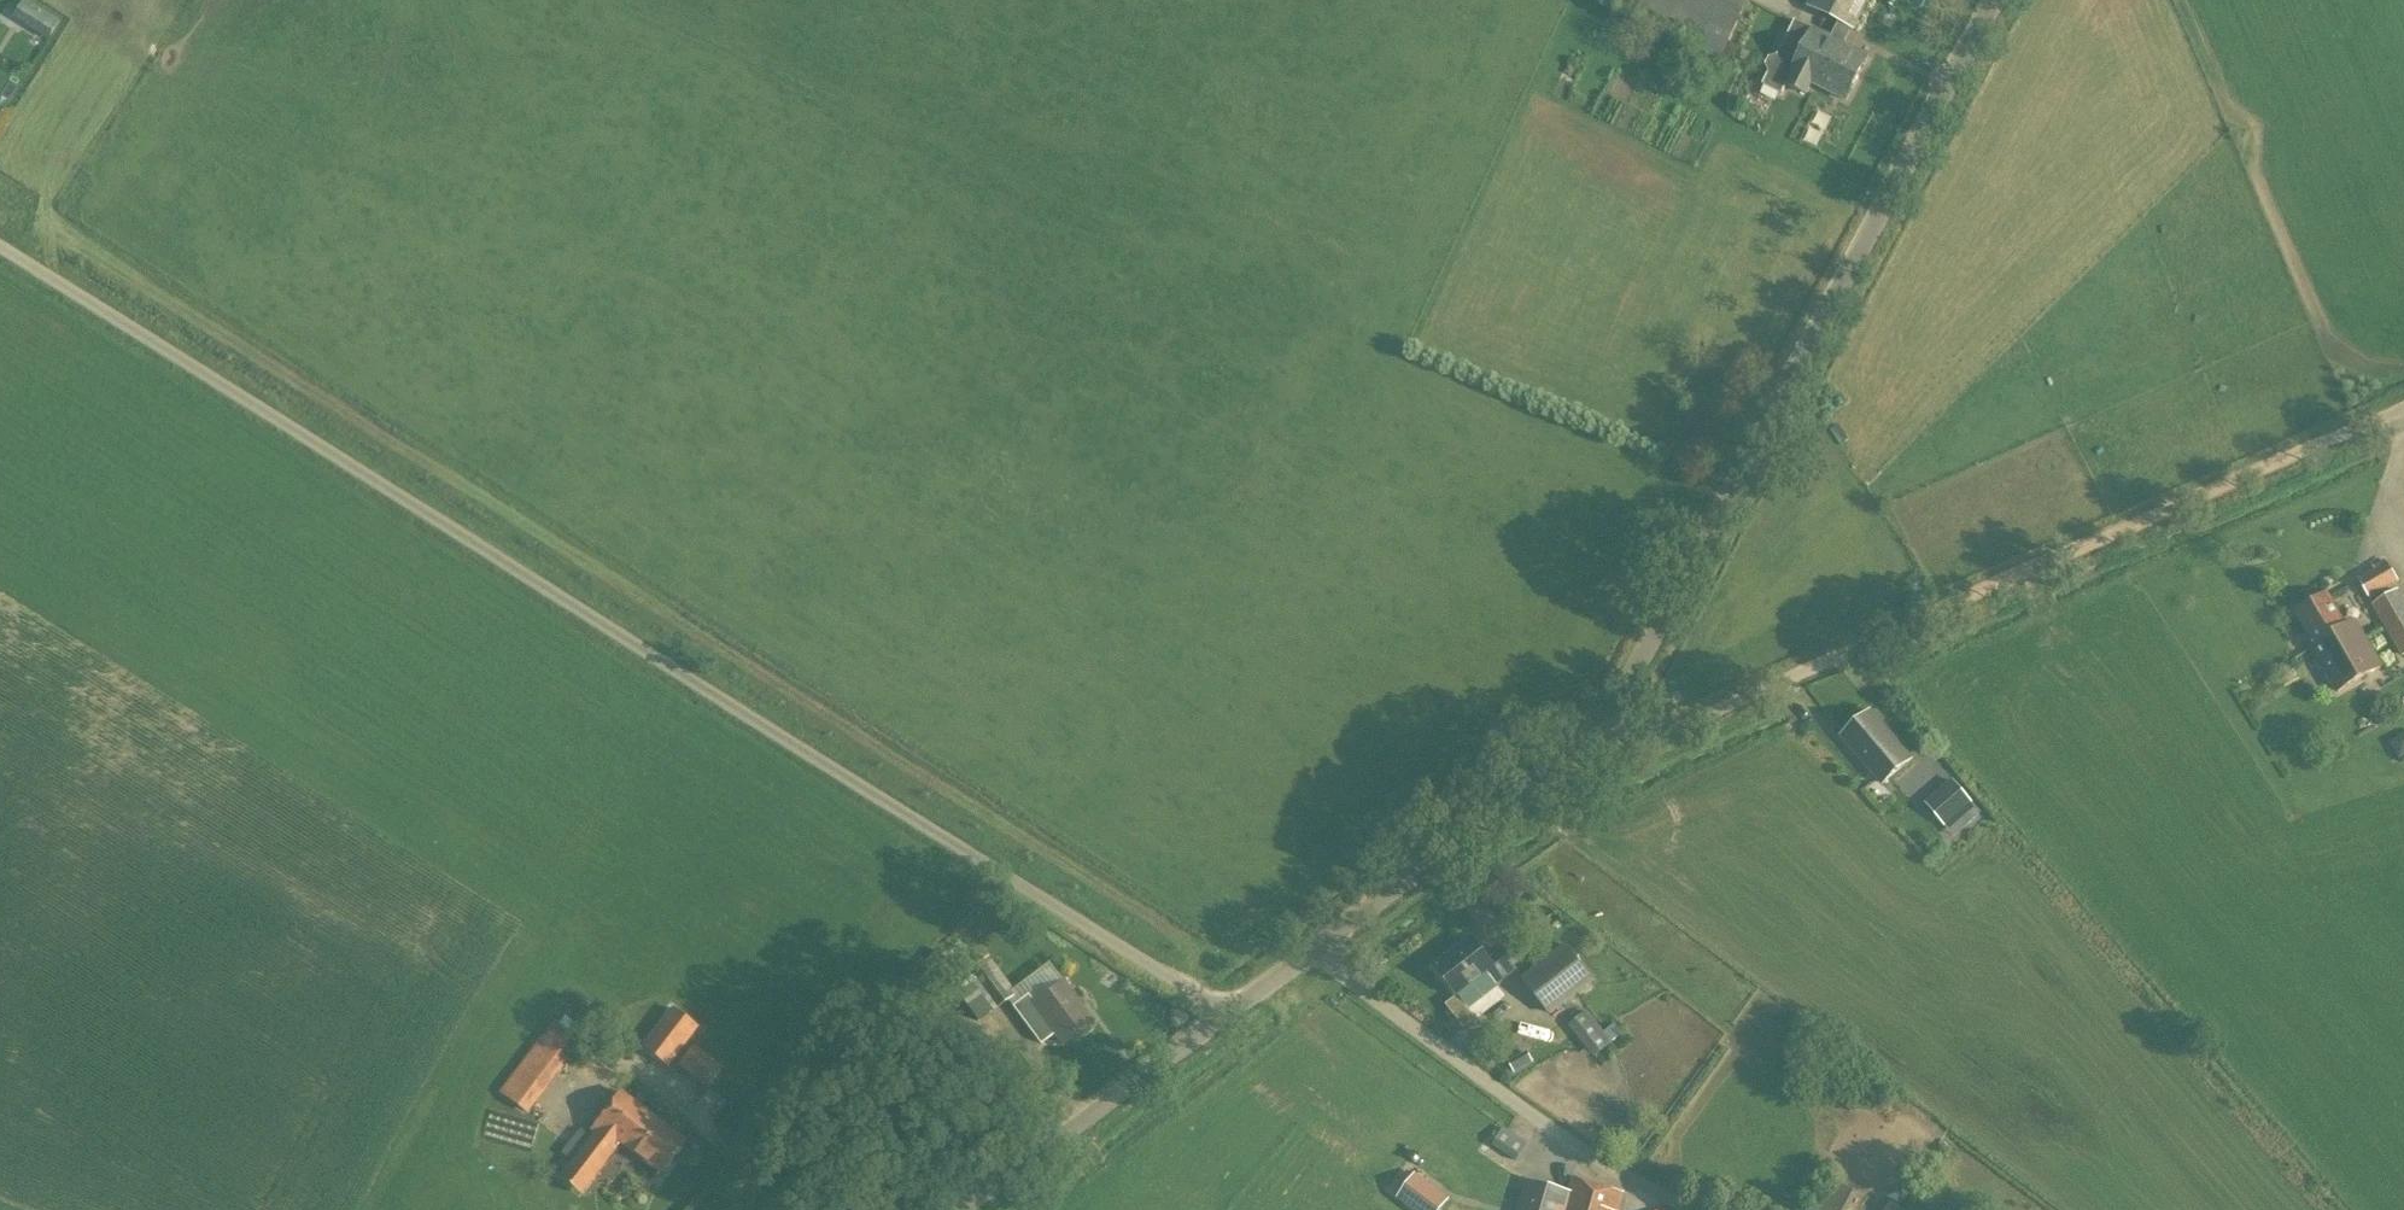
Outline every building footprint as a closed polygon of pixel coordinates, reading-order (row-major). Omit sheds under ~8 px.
[(1720,60),(1749,0),(1612,0),(1609,5),(1720,60)] [(1829,38),(1831,39),(1817,66),(1828,71),(1819,87),(1846,100),(1868,57),(1841,44),(1849,30),(1850,27),(1852,28),(1866,0),(1811,0),(1808,6),(1838,21),(1837,23),(1829,38)] [(59,20),(46,12),(45,14),(34,32),(47,40),(59,20)] [(1769,74),(1764,85),(1781,94),(1785,85),(1805,94),(1811,83),(1819,87),(1828,71),(1817,66),(1831,39),(1829,38),(1796,21),(1778,56),(1769,74)] [(2359,580),(2370,598),(2397,582),(2385,561),(2374,567),(2376,570),(2359,580)] [(2401,657),(2403,656),(2403,598),(2399,589),(2371,606),(2401,657)] [(2358,648),(2366,643),(2354,623),(2345,628),(2327,595),(2296,612),(2315,645),(2316,645),(2335,635),(2344,651),(2355,645),(2358,648)] [(2316,645),(2315,645),(2311,647),(2338,692),(2380,668),(2366,643),(2358,648),(2355,645),(2344,651),(2335,635),(2316,645)] [(1869,712),(1842,736),(1883,784),(1910,761),(1869,712)] [(2403,756),(2403,734),(2392,740),(2401,757),(2403,756)] [(1927,796),(1952,835),(1984,815),(1960,776),(1927,796)] [(1502,949),(1487,960),(1469,942),(1432,971),(1458,997),(1488,973),(1498,987),(1519,970),(1502,949)] [(1595,983),(1565,945),(1521,979),(1551,1017),(1595,983)] [(1014,995),(988,955),(962,972),(989,1012),(1014,995)] [(1062,1046),(1092,1023),(1063,983),(1033,1005),(1027,997),(1013,1007),(1030,1030),(1043,1021),(1062,1046)] [(1612,1043),(1587,1011),(1569,1025),(1594,1057),(1612,1043)] [(693,1038),(667,1017),(645,1042),(671,1064),(693,1038)] [(569,1054),(578,1042),(562,1030),(553,1042),(545,1036),(502,1091),(528,1111),(571,1055),(569,1054)] [(721,1067),(693,1045),(677,1066),(705,1087),(721,1067)] [(594,1125),(597,1128),(558,1178),(580,1196),(620,1145),(661,1176),(687,1143),(619,1091),(594,1125)] [(1494,1144),(1519,1158),(1529,1140),(1505,1126),(1494,1144)] [(1396,1198),(1411,1209),(1414,1209),(1432,1186),(1416,1173),(1396,1198)] [(1563,1209),(1617,1209),(1622,1193),(1572,1179),(1563,1209)] [(1849,1205),(1856,1193),(1834,1181),(1818,1209),(1847,1209),(1849,1205)] [(1901,1204),(1890,1200),(1886,1209),(1898,1209),(1901,1204)] [(1528,1201),(1525,1209),(1558,1209),(1528,1201)]
